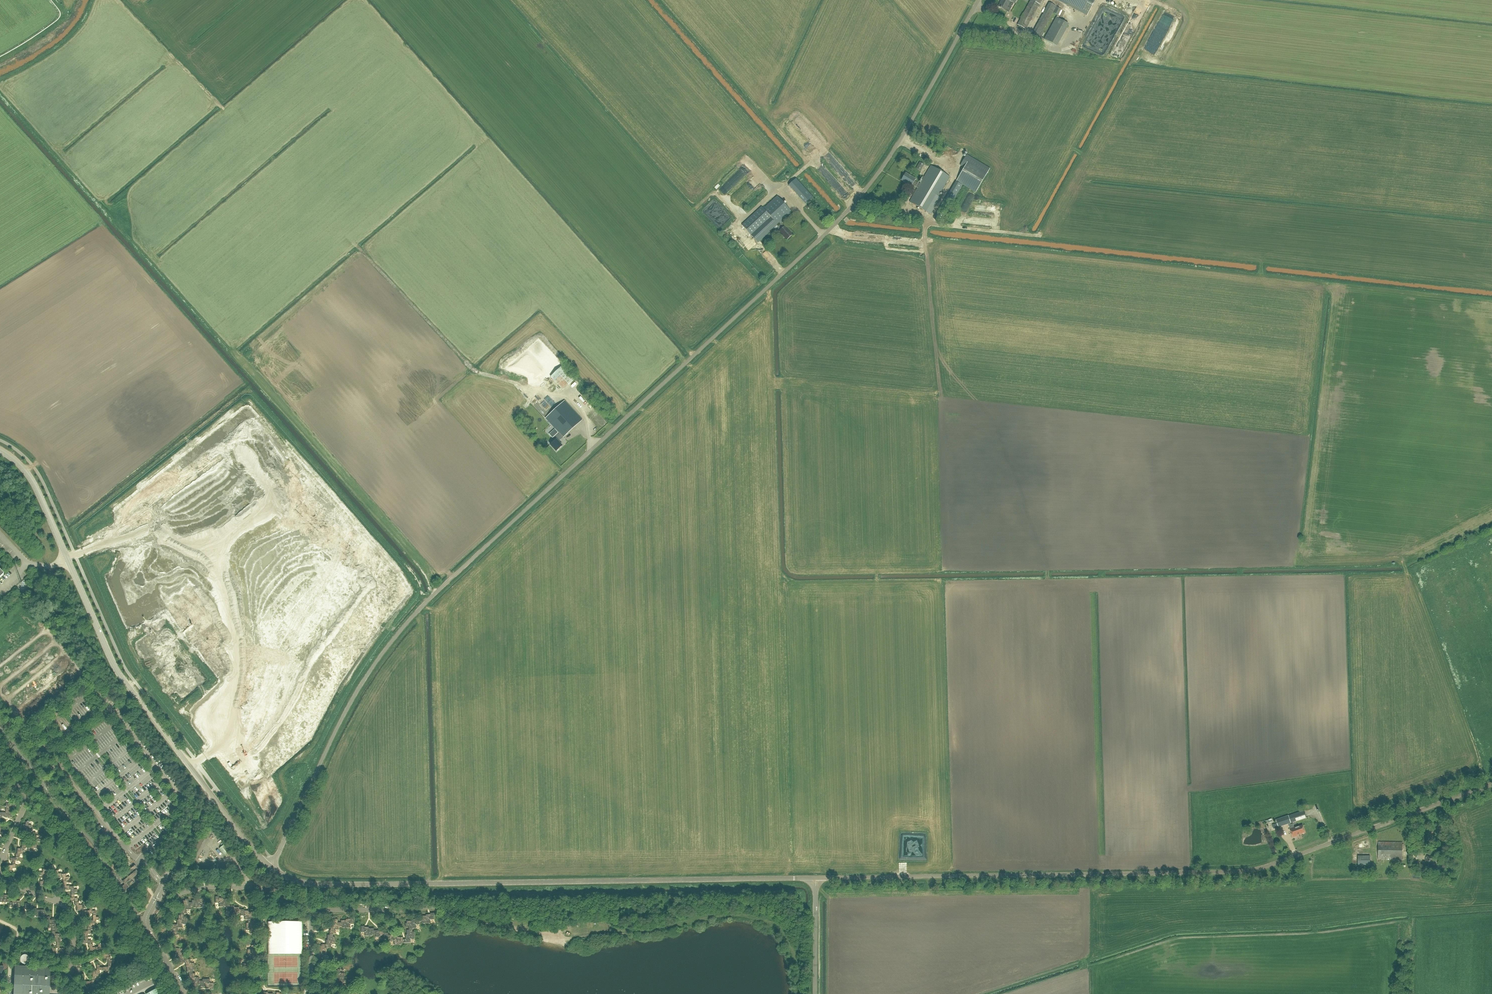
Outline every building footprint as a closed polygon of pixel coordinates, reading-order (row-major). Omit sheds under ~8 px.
[(999,3),(1000,3),(998,7),(1005,11),(1007,7),(1010,9),(1013,4),(1014,4),(1016,0),(1001,0),(999,3)] [(1017,25),(1025,30),(1039,4),(1042,0),(1031,0),(1017,25)] [(1087,15),(1095,0),(1058,0),(1087,15)] [(1056,7),(1049,3),(1033,33),(1040,37),(1053,13),(1058,15),(1061,10),(1056,8),(1056,7)] [(1153,38),(1148,50),(1156,53),(1161,39),(1163,40),(1167,29),(1160,26),(1155,39),(1153,38)] [(998,32),(997,40),(1010,41),(1011,34),(1008,34),(1008,32),(1004,31),(1004,33),(998,32)] [(803,134),(796,138),(802,146),(808,142),(803,134)] [(960,165),(964,168),(956,181),(976,192),(984,179),(990,168),(967,155),(960,165)] [(925,164),(920,162),(916,169),(921,171),(925,164)] [(949,177),(931,166),(920,184),(914,181),(915,179),(905,173),(901,181),(911,186),(912,185),(917,188),(909,202),(930,215),(940,198),(938,196),(949,177)] [(837,191),(843,185),(830,172),(824,177),(837,191)] [(814,197),(797,178),(788,186),(806,205),(814,197)] [(962,185),(956,182),(935,217),(941,221),(962,185)] [(792,212),(777,196),(763,208),(762,207),(742,225),(758,243),(774,228),(778,233),(779,232),(786,240),(792,235),(784,227),(780,222),(792,212)] [(853,233),(852,240),(865,242),(866,234),(853,233)] [(879,238),(879,235),(868,234),(868,242),(885,243),(885,239),(879,238)] [(759,250),(765,245),(762,241),(755,246),(759,250)] [(575,379),(562,366),(550,377),(563,390),(575,379)] [(582,420),(565,401),(545,419),(558,432),(552,438),(555,441),(550,445),(556,451),(562,446),(558,442),(582,420)] [(9,803),(9,805),(6,805),(6,808),(6,809),(6,814),(0,813),(0,835),(1,835),(1,836),(3,836),(4,832),(1,832),(2,826),(1,826),(1,821),(2,821),(2,819),(2,817),(5,818),(5,819),(12,819),(12,816),(11,816),(12,813),(12,814),(13,809),(12,809),(12,807),(16,808),(16,804),(9,803)] [(1306,818),(1304,810),(1276,820),(1278,827),(1288,824),(1290,829),(1293,837),(1297,836),(1297,835),(1305,832),(1302,825),(1299,826),(1298,826),(1292,828),(1290,823),(1306,818)] [(28,821),(27,821),(27,822),(26,821),(25,824),(23,824),(23,828),(28,828),(28,832),(29,832),(29,838),(32,838),(32,839),(34,839),(33,845),(25,845),(25,842),(22,842),(22,848),(20,847),(20,848),(17,848),(17,853),(16,853),(15,858),(10,858),(10,861),(12,861),(12,865),(7,865),(7,868),(9,868),(9,871),(11,871),(11,872),(12,871),(12,872),(12,868),(15,868),(16,864),(15,864),(16,861),(19,861),(19,857),(20,857),(20,854),(23,854),(23,851),(25,851),(25,848),(28,848),(30,848),(30,851),(33,852),(33,848),(37,848),(37,842),(40,842),(40,840),(40,839),(37,839),(37,836),(35,835),(36,833),(32,832),(32,829),(32,825),(29,825),(29,822),(28,822),(28,821)] [(1360,849),(1368,847),(1367,841),(1358,843),(1360,849)] [(1403,842),(1379,841),(1378,859),(1403,860),(1403,842)] [(1371,865),(1371,856),(1358,856),(1358,865),(1367,865),(1367,869),(1370,869),(1370,865),(1371,865)] [(1435,858),(1427,856),(1425,862),(1423,861),(1421,867),(1423,868),(1437,872),(1439,867),(1433,865),(1435,858)] [(52,866),(51,866),(49,866),(49,869),(43,870),(43,873),(39,873),(39,876),(42,876),(42,878),(43,878),(43,881),(40,881),(40,886),(43,886),(43,884),(49,884),(48,881),(46,881),(46,873),(52,872),(52,874),(53,874),(53,877),(58,877),(58,878),(63,878),(63,886),(61,886),(61,889),(66,889),(66,890),(71,890),(71,898),(69,898),(69,901),(74,901),(75,906),(76,906),(76,911),(79,911),(81,911),(81,917),(84,917),(84,914),(92,914),(93,920),(91,920),(89,921),(89,926),(88,926),(88,930),(82,930),(82,934),(85,934),(85,939),(83,939),(83,942),(88,942),(88,947),(90,947),(90,952),(93,952),(93,950),(101,950),(101,954),(103,954),(103,960),(106,960),(107,960),(108,967),(100,967),(100,965),(96,965),(97,970),(95,970),(95,971),(92,971),(92,976),(91,976),(91,981),(86,981),(86,985),(88,985),(89,989),(83,989),(83,992),(86,992),(86,993),(89,993),(89,992),(92,992),(92,993),(94,993),(94,990),(94,987),(92,987),(92,984),(95,984),(95,980),(95,977),(99,977),(98,974),(100,974),(99,970),(103,970),(105,970),(105,973),(108,973),(108,970),(111,970),(111,963),(114,963),(114,961),(114,960),(110,960),(110,957),(109,957),(109,954),(106,954),(106,951),(105,951),(104,947),(101,947),(101,943),(100,943),(98,943),(98,946),(96,946),(96,947),(93,947),(93,943),(92,943),(92,939),(88,939),(88,933),(91,933),(91,929),(92,929),(92,926),(95,926),(95,924),(96,924),(96,920),(99,920),(99,917),(96,917),(96,911),(92,911),(92,908),(92,907),(91,907),(91,908),(89,908),(89,911),(87,911),(84,911),(84,908),(82,908),(82,905),(79,905),(79,902),(78,902),(78,898),(75,898),(74,895),(75,895),(74,893),(77,893),(77,890),(74,890),(74,887),(70,887),(70,886),(67,886),(66,883),(67,883),(67,881),(69,880),(69,879),(70,879),(70,878),(69,878),(69,877),(66,877),(66,874),(62,874),(59,874),(58,870),(55,871),(55,869),(52,870),(52,866)] [(133,879),(127,883),(129,887),(136,882),(140,880),(137,877),(134,879),(133,879)] [(6,895),(6,897),(0,896),(0,902),(9,903),(9,906),(13,906),(13,908),(19,908),(19,912),(25,912),(26,910),(33,910),(33,915),(37,915),(37,917),(44,917),(43,920),(49,920),(49,928),(52,928),(52,934),(54,934),(54,942),(56,942),(56,948),(58,948),(58,956),(57,956),(57,960),(61,960),(61,957),(64,957),(64,955),(65,955),(65,953),(64,953),(64,948),(62,948),(62,947),(61,947),(61,948),(60,948),(60,943),(61,943),(61,941),(60,941),(60,934),(58,934),(58,933),(57,933),(57,934),(55,934),(56,928),(55,928),(55,926),(56,926),(56,923),(55,923),(55,920),(53,920),(53,919),(52,919),(52,920),(50,920),(50,917),(45,917),(45,912),(43,912),(43,910),(39,910),(39,912),(37,911),(37,909),(34,909),(34,904),(31,904),(31,903),(29,903),(28,904),(26,904),(25,906),(24,906),(24,907),(25,907),(25,908),(21,908),(21,903),(19,903),(19,901),(15,901),(15,902),(11,902),(11,899),(8,899),(8,895),(6,895)] [(219,898),(219,897),(215,897),(215,903),(219,903),(219,907),(226,907),(226,911),(230,911),(230,915),(237,915),(237,913),(240,913),(240,916),(244,916),(244,920),(248,920),(248,923),(246,923),(246,930),(250,930),(250,934),(256,934),(256,930),(255,930),(255,926),(254,926),(254,921),(251,921),(251,918),(255,918),(255,914),(253,914),(253,912),(248,912),(248,911),(244,911),(244,909),(239,909),(239,907),(234,907),(234,906),(230,906),(230,901),(228,901),(228,899),(223,899),(223,898),(219,898)] [(205,904),(205,898),(201,898),(201,899),(197,899),(197,900),(192,900),(192,902),(189,902),(189,899),(185,899),(185,900),(183,900),(183,905),(182,905),(182,910),(180,910),(180,915),(178,915),(178,920),(177,920),(177,924),(172,924),(172,926),(170,926),(170,931),(169,931),(169,935),(168,935),(168,939),(174,939),(174,935),(178,935),(178,928),(182,928),(182,924),(186,924),(186,917),(184,917),(184,914),(187,914),(187,910),(190,910),(190,906),(194,906),(194,908),(201,908),(201,904),(205,904)] [(434,919),(434,913),(430,913),(430,914),(426,914),(426,916),(421,916),(421,918),(416,918),(416,919),(412,919),(412,921),(407,921),(407,923),(405,923),(405,927),(409,927),(409,930),(407,930),(407,935),(406,935),(406,939),(403,939),(403,937),(398,937),(398,936),(394,936),(394,935),(389,935),(389,933),(384,933),(384,931),(379,931),(379,930),(374,930),(374,928),(369,928),(369,927),(365,927),(365,926),(361,926),(361,932),(365,932),(365,936),(372,936),(372,934),(376,934),(376,937),(379,937),(379,940),(387,940),(387,938),(390,938),(390,941),(394,941),(394,945),(401,945),(401,943),(411,943),(411,939),(415,939),(414,932),(413,932),(413,928),(416,928),(416,924),(420,924),(420,922),(423,922),(423,923),(430,923),(430,920),(434,919)] [(354,924),(354,918),(350,918),(350,919),(345,919),(345,920),(341,920),(341,922),(337,922),(337,919),(334,919),(334,921),(332,921),(332,925),(330,925),(330,930),(329,930),(329,935),(327,935),(327,940),(326,940),(326,944),(321,944),(321,946),(319,946),(319,951),(318,951),(318,955),(316,955),(316,959),(323,959),(323,955),(327,955),(327,948),(331,948),(331,944),(335,944),(335,937),(333,937),(333,934),(336,934),(336,930),(339,930),(339,926),(343,926),(343,928),(350,928),(350,924),(354,924)] [(302,954),(301,922),(266,922),(266,955),(302,954)] [(182,948),(176,948),(176,952),(177,952),(177,956),(179,956),(179,961),(181,961),(181,963),(185,963),(185,967),(187,967),(187,972),(189,972),(189,977),(190,977),(190,981),(191,981),(191,986),(193,986),(193,988),(197,988),(197,984),(200,984),(200,987),(205,987),(205,988),(210,988),(210,989),(213,989),(213,983),(210,983),(210,979),(202,979),(202,981),(199,981),(199,977),(195,977),(195,973),(192,973),(192,970),(194,970),(194,963),(190,963),(190,959),(186,959),(186,952),(182,952),(182,948)] [(15,966),(14,984),(14,989),(14,991),(13,993),(49,993),(50,970),(50,967),(15,966)] [(340,969),(334,969),(334,973),(335,973),(335,977),(336,977),(336,982),(338,982),(338,984),(343,984),(343,988),(345,988),(345,993),(347,993),(350,993),(350,991),(352,991),(352,984),(348,984),(348,980),(344,980),(344,973),(340,973),(340,969)]
